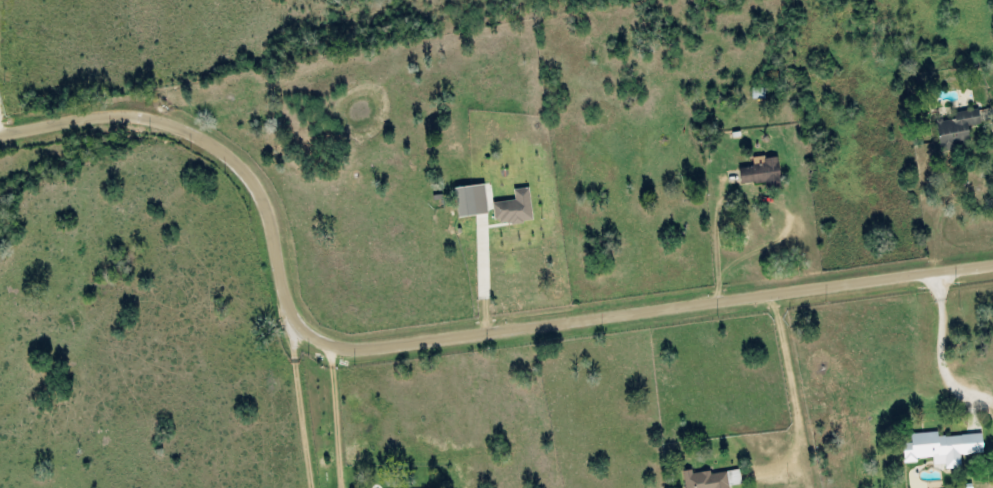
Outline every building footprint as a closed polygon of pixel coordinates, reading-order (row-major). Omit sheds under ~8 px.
[(753,100),(765,100),(765,89),(752,89),(753,100)] [(938,124),(943,150),(974,144),(970,127),(984,124),(980,109),(957,113),(958,120),(938,124)] [(743,185),(767,182),(768,186),(783,184),(779,157),(754,160),(755,168),(741,169),(743,185)] [(460,218),(490,214),(486,185),(456,189),(460,218)] [(535,221),(530,189),(515,191),(517,201),(494,204),(498,226),(535,221)] [(984,434),(940,438),(940,433),(913,435),(913,444),(904,445),(905,462),(935,459),(935,466),(946,465),(947,470),(963,468),(962,456),(986,454),(984,434)] [(687,487),(730,487),(743,485),(741,469),(694,476),(693,471),(684,472),(687,487)]
